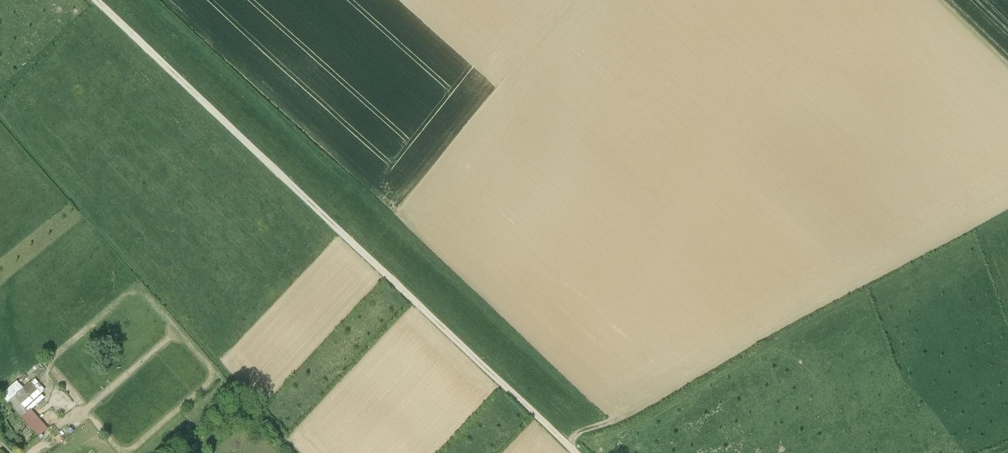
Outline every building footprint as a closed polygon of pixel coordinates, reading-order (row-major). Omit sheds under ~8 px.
[(35,379),(29,384),(36,391),(35,392),(39,396),(45,390),(35,379)] [(28,383),(21,390),(16,384),(0,398),(0,402),(1,403),(4,400),(37,437),(45,429),(29,411),(42,399),(39,396),(35,392),(36,391),(29,384),(28,383)]
